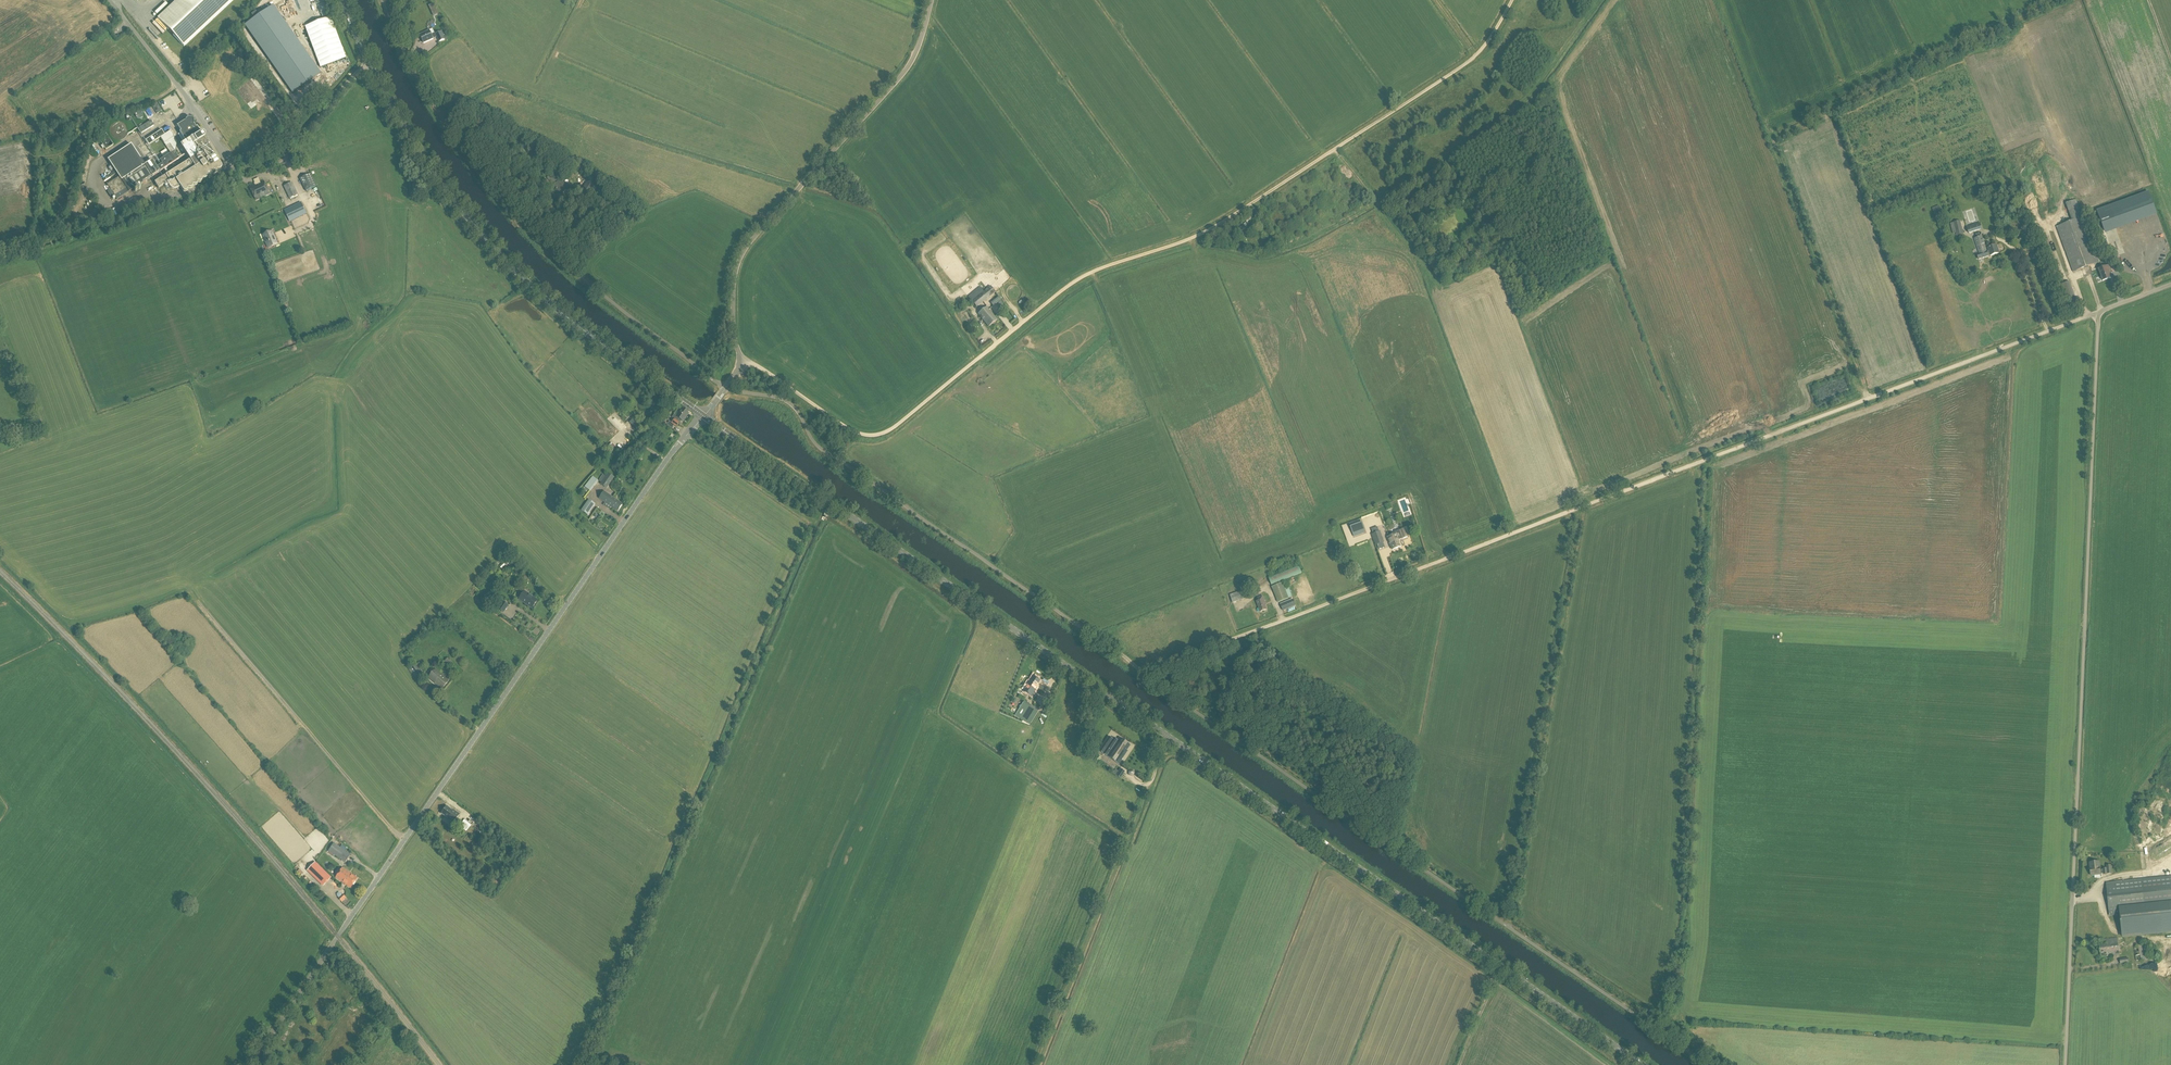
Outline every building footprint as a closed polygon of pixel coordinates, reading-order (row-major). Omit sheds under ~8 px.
[(157,19),(183,47),(233,0),(177,0),(157,19)] [(274,6),(245,26),(292,94),(321,74),(274,6)] [(429,31),(420,35),(424,43),(433,39),(437,37),(435,34),(435,33),(431,35),(429,31)] [(437,37),(439,42),(445,40),(441,31),(435,34),(437,37)] [(173,111),(182,105),(177,96),(166,103),(169,109),(171,108),(173,111)] [(152,106),(157,114),(161,111),(156,103),(152,106)] [(200,133),(199,133),(201,132),(197,126),(196,127),(190,118),(178,126),(181,132),(180,132),(186,142),(180,146),(190,161),(155,183),(159,189),(167,183),(170,187),(174,184),(177,189),(181,187),(184,192),(221,169),(218,164),(219,163),(203,139),(204,139),(205,136),(203,134),(201,134),(201,133),(200,133)] [(139,128),(142,133),(154,125),(151,120),(139,128)] [(124,134),(124,132),(123,131),(123,130),(122,128),(120,127),(118,126),(117,126),(115,126),(114,127),(113,127),(111,128),(110,130),(110,131),(109,132),(109,134),(109,135),(109,136),(110,138),(111,139),(112,140),(113,141),(114,141),(116,141),(118,141),(119,141),(121,140),(122,139),(123,138),(123,137),(124,135),(124,134)] [(161,130),(145,140),(149,145),(160,138),(165,135),(161,130)] [(162,164),(156,168),(159,172),(180,158),(175,151),(177,142),(170,131),(165,135),(160,138),(170,154),(160,160),(162,164)] [(99,138),(106,149),(114,144),(107,133),(99,138)] [(122,179),(145,164),(132,143),(109,159),(122,179)] [(532,150),(528,146),(528,145),(520,151),(524,156),(532,150)] [(152,161),(122,180),(129,192),(159,172),(156,168),(152,161)] [(568,188),(567,187),(569,186),(567,184),(566,184),(562,179),(564,176),(557,169),(547,177),(554,185),(553,186),(561,194),(568,188)] [(317,186),(311,174),(300,179),(306,191),(317,186)] [(117,200),(128,192),(119,177),(107,185),(117,200)] [(261,183),(259,179),(255,181),(256,184),(250,187),(256,201),(270,194),(264,181),(261,183)] [(589,194),(589,193),(594,186),(594,185),(588,181),(582,189),(589,194)] [(290,199),(298,195),(292,183),(284,186),(290,199)] [(2057,227),(2073,272),(2099,262),(2082,217),(2076,200),(2067,203),(2073,221),(2057,227)] [(289,220),(306,212),(301,202),(285,210),(289,220)] [(2110,206),(2098,211),(2105,232),(2118,227),(2110,206)] [(1965,223),(1967,230),(1980,227),(1978,219),(1965,223)] [(1950,223),(1953,234),(1957,233),(1957,235),(1964,234),(1961,220),(1950,223)] [(277,244),(272,232),(263,236),(269,248),(277,244)] [(1975,239),(1980,254),(1987,252),(1982,237),(1975,239)] [(1989,251),(1987,252),(1980,254),(1977,255),(1979,260),(2000,253),(1997,245),(1988,248),(1989,251)] [(2099,269),(2103,281),(2111,278),(2109,274),(2112,273),(2110,266),(2099,269)] [(2071,303),(2076,301),(2069,280),(2061,283),(2064,294),(2068,292),(2071,303)] [(990,286),(972,301),(977,307),(996,292),(990,286)] [(989,327),(997,320),(987,307),(978,314),(989,327)] [(682,423),(689,414),(687,413),(688,412),(684,409),(683,410),(682,409),(676,417),(680,420),(680,421),(682,423)] [(629,422),(637,430),(642,425),(635,417),(629,422)] [(648,426),(654,421),(650,417),(645,422),(648,426)] [(607,488),(614,478),(608,473),(601,484),(607,488)] [(590,491),(598,481),(593,477),(585,487),(590,491)] [(599,498),(618,511),(622,504),(604,492),(599,498)] [(582,511),(588,515),(595,504),(589,500),(582,511)] [(1362,522),(1352,526),(1351,526),(1353,534),(1354,533),(1365,530),(1362,522)] [(1393,532),(1394,535),(1388,537),(1393,550),(1401,547),(1398,539),(1404,537),(1405,539),(1409,537),(1406,529),(1402,530),(1402,529),(1393,532)] [(1377,545),(1383,543),(1384,542),(1380,531),(1379,532),(1373,534),(1372,534),(1376,546),(1377,545)] [(1268,577),(1272,585),(1305,572),(1302,564),(1268,577)] [(1272,586),(1278,602),(1289,598),(1282,582),(1272,586)] [(532,608),(538,600),(525,591),(519,599),(532,608)] [(1230,595),(1233,603),(1244,599),(1241,591),(1230,595)] [(1256,602),(1260,612),(1267,609),(1263,599),(1264,599),(1263,596),(1258,598),(1259,601),(1256,602)] [(1281,604),(1283,609),(1295,605),(1293,600),(1281,604)] [(508,605),(503,601),(498,609),(504,612),(508,605)] [(450,666),(453,663),(448,658),(445,661),(450,666)] [(415,666),(411,668),(418,677),(421,674),(415,666)] [(442,689),(448,682),(439,673),(432,680),(442,689)] [(1022,691),(1031,697),(1037,687),(1036,687),(1040,681),(1033,676),(1029,682),(1028,681),(1022,691)] [(1016,713),(1024,718),(1028,711),(1032,706),(1024,701),(1021,706),(1019,710),(1016,713)] [(1027,718),(1032,721),(1039,710),(1034,707),(1027,718)] [(1099,751),(1118,764),(1127,751),(1127,750),(1130,745),(1119,738),(1117,740),(1114,738),(1113,739),(1109,737),(1099,751)] [(453,823),(460,814),(454,810),(453,811),(447,806),(442,813),(448,818),(448,819),(453,823)] [(467,830),(471,826),(464,820),(461,825),(467,830)] [(334,843),(328,851),(345,862),(351,854),(334,843)] [(2090,862),(2091,875),(2100,874),(2103,874),(2103,875),(2108,874),(2112,873),(2111,865),(2107,866),(2107,868),(2103,868),(2103,870),(2100,870),(2099,861),(2090,862)] [(316,862),(311,867),(307,871),(323,886),(332,877),(316,862)] [(350,878),(352,875),(343,868),(336,877),(343,882),(347,875),(350,878)] [(347,875),(343,882),(351,887),(357,878),(352,875),(350,878),(347,875)] [(2106,882),(2110,916),(2121,915),(2123,937),(2170,932),(2170,876),(2106,882)] [(2099,945),(2100,953),(2101,957),(2119,955),(2117,937),(2104,939),(2104,942),(2107,942),(2107,944),(2099,945)] [(2134,946),(2136,961),(2149,959),(2146,944),(2134,946)]
